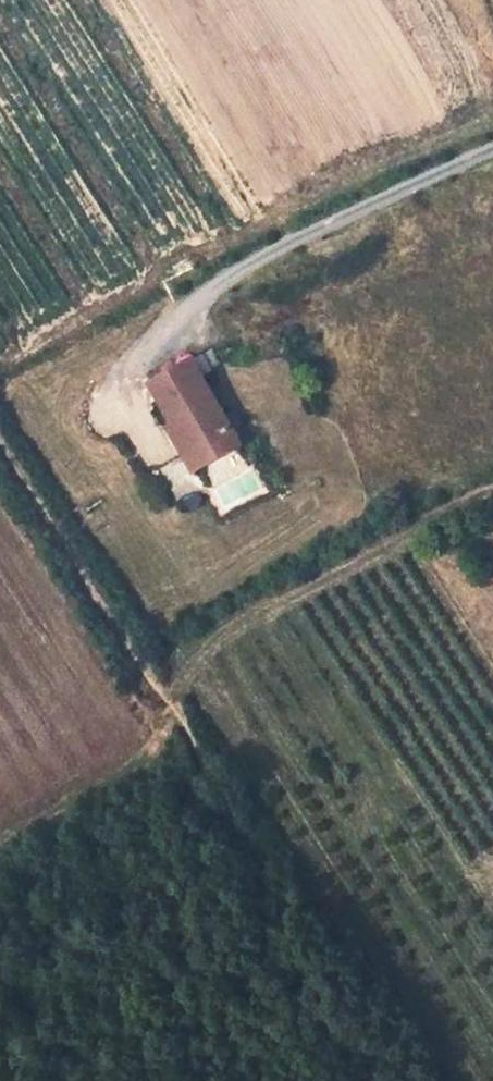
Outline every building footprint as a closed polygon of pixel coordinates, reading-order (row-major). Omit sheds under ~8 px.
[(194,367),(153,389),(177,432),(184,428),(200,456),(233,438),(194,367)] [(177,432),(171,435),(196,479),(242,454),(233,438),(200,456),(184,428),(177,432)]
